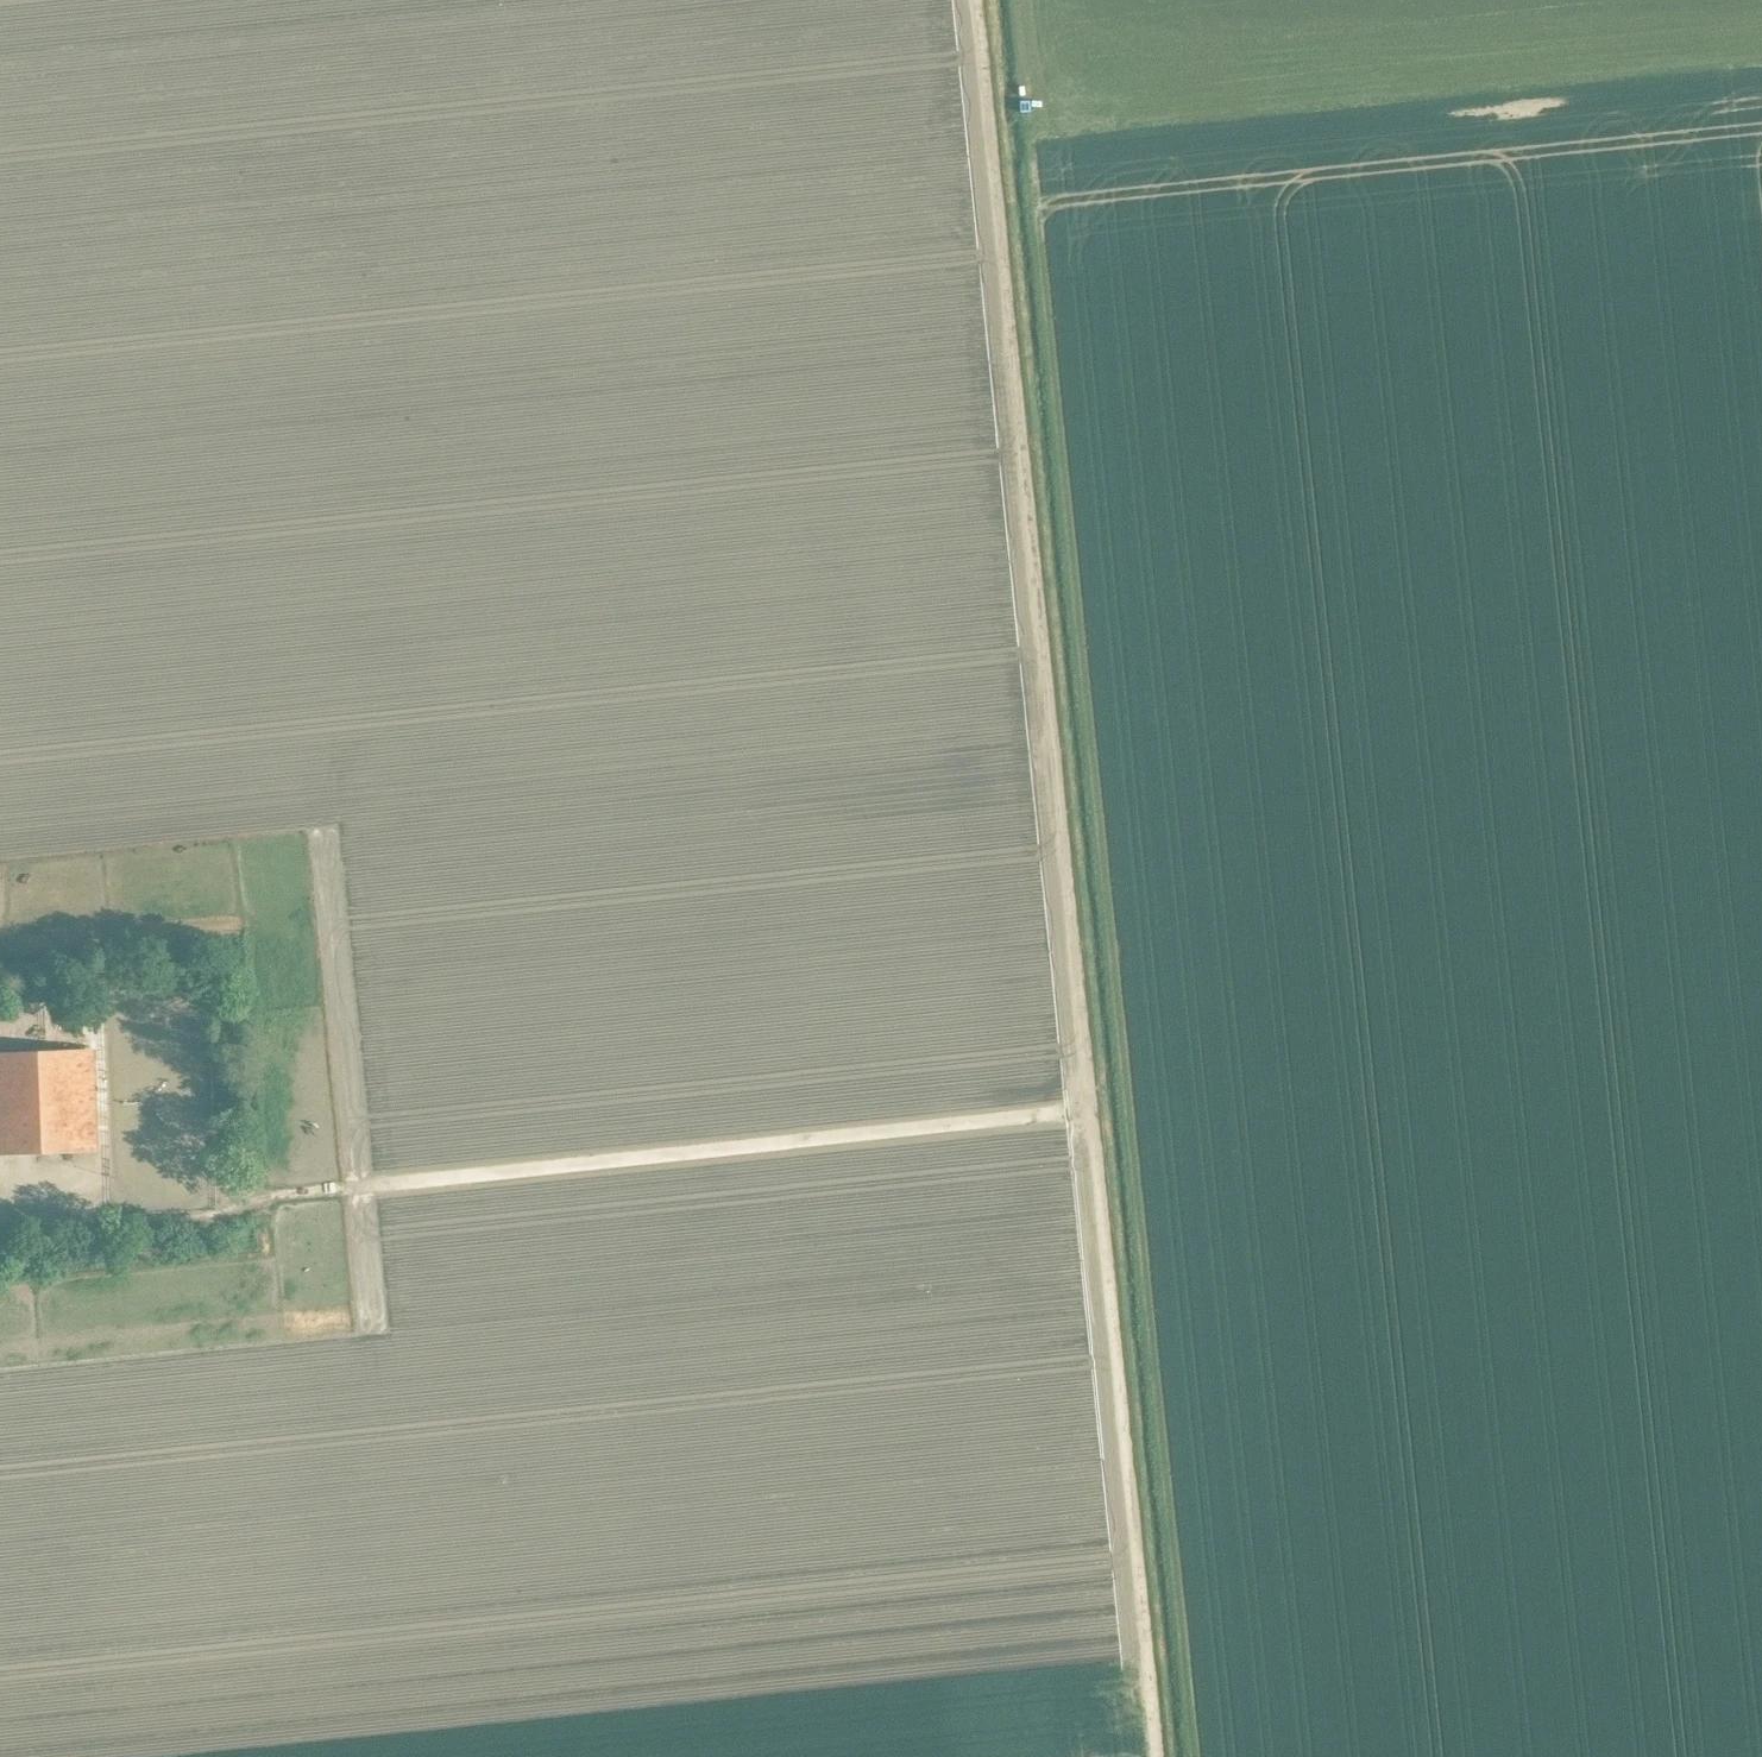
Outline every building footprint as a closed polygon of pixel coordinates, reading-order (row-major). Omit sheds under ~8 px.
[(116,995),(121,1074),(185,1070),(180,991),(116,995)] [(93,1149),(88,1049),(0,1053),(0,1153),(93,1149)]
